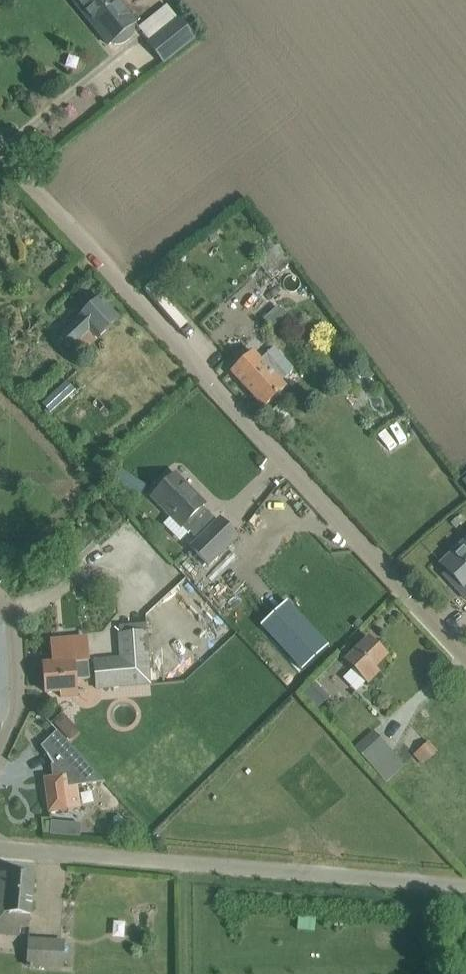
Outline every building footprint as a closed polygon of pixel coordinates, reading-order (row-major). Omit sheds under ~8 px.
[(118,0),(73,0),(109,44),(110,43),(112,44),(114,45),(119,45),(121,44),(125,43),(128,41),(130,40),(132,36),(134,32),(135,29),(135,27),(135,23),(136,22),(118,0)] [(164,64),(196,39),(178,16),(146,42),(164,64)] [(79,340),(87,349),(120,318),(101,297),(61,335),(72,347),(79,340)] [(265,408),(285,388),(252,352),(231,372),(265,408)] [(42,404),(51,413),(76,390),(67,381),(42,404)] [(100,412),(106,406),(98,398),(92,404),(100,412)] [(176,475),(154,496),(197,539),(188,547),(208,566),(238,537),(220,518),(217,521),(203,507),(205,505),(176,475)] [(465,543),(442,564),(448,571),(444,574),(465,598),(465,544),(465,543)] [(212,650),(234,631),(187,577),(150,609),(155,616),(186,589),(206,613),(191,626),(212,650)] [(288,602),(261,626),(301,670),(328,645),(288,602)] [(119,657),(93,659),(96,689),(153,684),(148,631),(147,631),(146,623),(119,625),(120,633),(117,633),(119,657)] [(51,640),(53,663),(44,664),(46,693),(61,691),(61,697),(78,695),(77,679),(89,678),(88,663),(90,663),(87,637),(51,640)] [(369,638),(347,660),(368,682),(380,671),(375,667),(387,656),(369,638)] [(55,723),(63,731),(70,725),(70,720),(65,714),(55,723)] [(384,784),(405,765),(374,730),(353,748),(384,784)] [(422,765),(439,752),(430,741),(413,754),(422,765)] [(50,750),(54,777),(45,778),(50,811),(81,807),(78,785),(90,783),(86,758),(69,761),(67,747),(50,750)] [(334,769),(345,758),(337,749),(325,759),(334,769)] [(67,836),(68,822),(51,821),(50,834),(67,836)] [(19,937),(20,926),(30,927),(35,875),(0,872),(0,935),(19,937)] [(63,968),(64,941),(30,939),(28,966),(63,968)]
